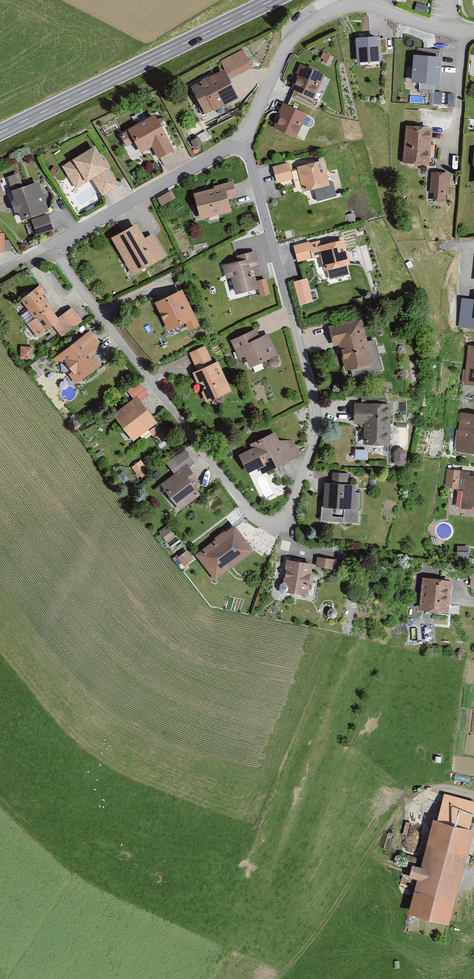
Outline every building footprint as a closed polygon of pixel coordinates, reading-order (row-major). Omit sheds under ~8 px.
[(379,38),(352,39),(354,65),(380,64),(379,38)] [(224,62),(234,79),(253,68),(243,52),(224,62)] [(335,58),(327,55),(324,63),(332,66),(335,58)] [(442,58),(412,55),(409,85),(440,87),(442,58)] [(328,77),(303,65),(296,79),(298,80),(293,89),(317,100),(328,77)] [(240,101),(227,72),(201,84),(202,86),(194,89),(206,115),(215,111),(215,112),(240,101)] [(453,106),(456,94),(434,90),(431,102),(453,106)] [(309,116),(284,104),(278,118),(280,119),(275,129),(298,140),(309,116)] [(175,153),(156,117),(129,131),(130,134),(122,137),(128,149),(137,144),(143,155),(154,149),(159,160),(175,153)] [(406,164),(435,166),(437,131),(409,129),(406,164)] [(204,146),(200,139),(193,143),(197,150),(204,146)] [(122,187),(99,149),(85,157),(83,154),(62,167),(77,191),(94,181),(104,198),(122,187)] [(333,187),(327,163),(300,169),(306,194),(333,187)] [(293,180),(288,165),(273,169),(278,185),(293,180)] [(50,214),(40,184),(25,188),(21,175),(10,179),(23,222),(50,214)] [(449,203),(451,176),(433,175),(431,202),(449,203)] [(215,191),(196,195),(202,221),(234,213),(231,200),(237,198),(234,183),(215,188),(215,191)] [(159,200),(162,207),(175,200),(172,193),(159,200)] [(54,230),(49,217),(32,223),(37,236),(54,230)] [(167,258),(154,236),(148,240),(140,226),(115,240),(134,276),(167,258)] [(349,241),(323,248),(330,271),(356,265),(349,241)] [(316,259),(311,244),(296,248),(301,264),(316,259)] [(240,257),(241,263),(224,267),(227,280),(234,279),(237,296),(260,291),(262,297),(272,295),(269,280),(259,282),(256,268),(262,267),(259,253),(240,257)] [(316,302),(309,279),(296,283),(303,306),(316,302)] [(38,339),(54,327),(62,338),(83,323),(73,310),(59,320),(52,310),(53,309),(44,297),(46,295),(40,287),(22,301),(36,320),(28,326),(38,339)] [(203,327),(185,292),(158,305),(172,333),(188,324),(192,333),(203,327)] [(376,365),(367,320),(332,328),(337,350),(344,348),(349,371),(376,365)] [(262,338),(257,329),(232,342),(241,361),(249,357),(256,369),(281,357),(270,334),(262,338)] [(103,366),(96,357),(99,343),(90,332),(55,359),(77,387),(103,366)] [(33,359),(33,348),(22,348),(22,359),(33,359)] [(234,392),(220,362),(214,365),(205,348),(190,355),(198,371),(194,373),(209,404),(234,392)] [(141,379),(128,388),(133,395),(146,387),(141,379)] [(115,415),(135,442),(158,425),(138,398),(115,415)] [(396,446),(396,406),(359,405),(359,426),(368,426),(368,446),(396,446)] [(462,414),(458,453),(473,454),(473,415),(462,414)] [(301,459),(293,442),(281,442),(277,434),(252,446),(253,449),(242,455),(251,475),(262,470),(265,476),(301,459)] [(403,451),(397,454),(398,464),(403,468),(408,468),(413,464),(412,455),(407,451),(403,451)] [(164,485),(183,510),(202,496),(196,487),(201,483),(191,469),(196,465),(187,452),(170,464),(178,475),(164,485)] [(132,469),(140,479),(149,471),(140,462),(132,469)] [(461,490),(463,472),(450,471),(448,488),(461,490)] [(358,511),(359,487),(351,486),(351,477),(335,476),(335,485),(327,485),(325,509),(358,511)] [(467,477),(464,508),(473,509),(473,478),(467,477)] [(219,584),(258,553),(237,526),(198,557),(219,584)] [(161,535),(168,544),(176,538),(169,529),(161,535)] [(195,562),(189,552),(179,559),(185,568),(195,562)] [(340,562),(320,560),(319,570),(338,572),(340,562)] [(311,597),(315,565),(288,562),(284,593),(311,597)] [(453,612),(455,582),(424,580),(422,610),(453,612)] [(452,923),(473,841),(473,829),(471,828),(473,817),(473,804),(448,797),(442,820),(438,819),(425,866),(417,864),(413,877),(421,879),(412,912),(452,923)]
